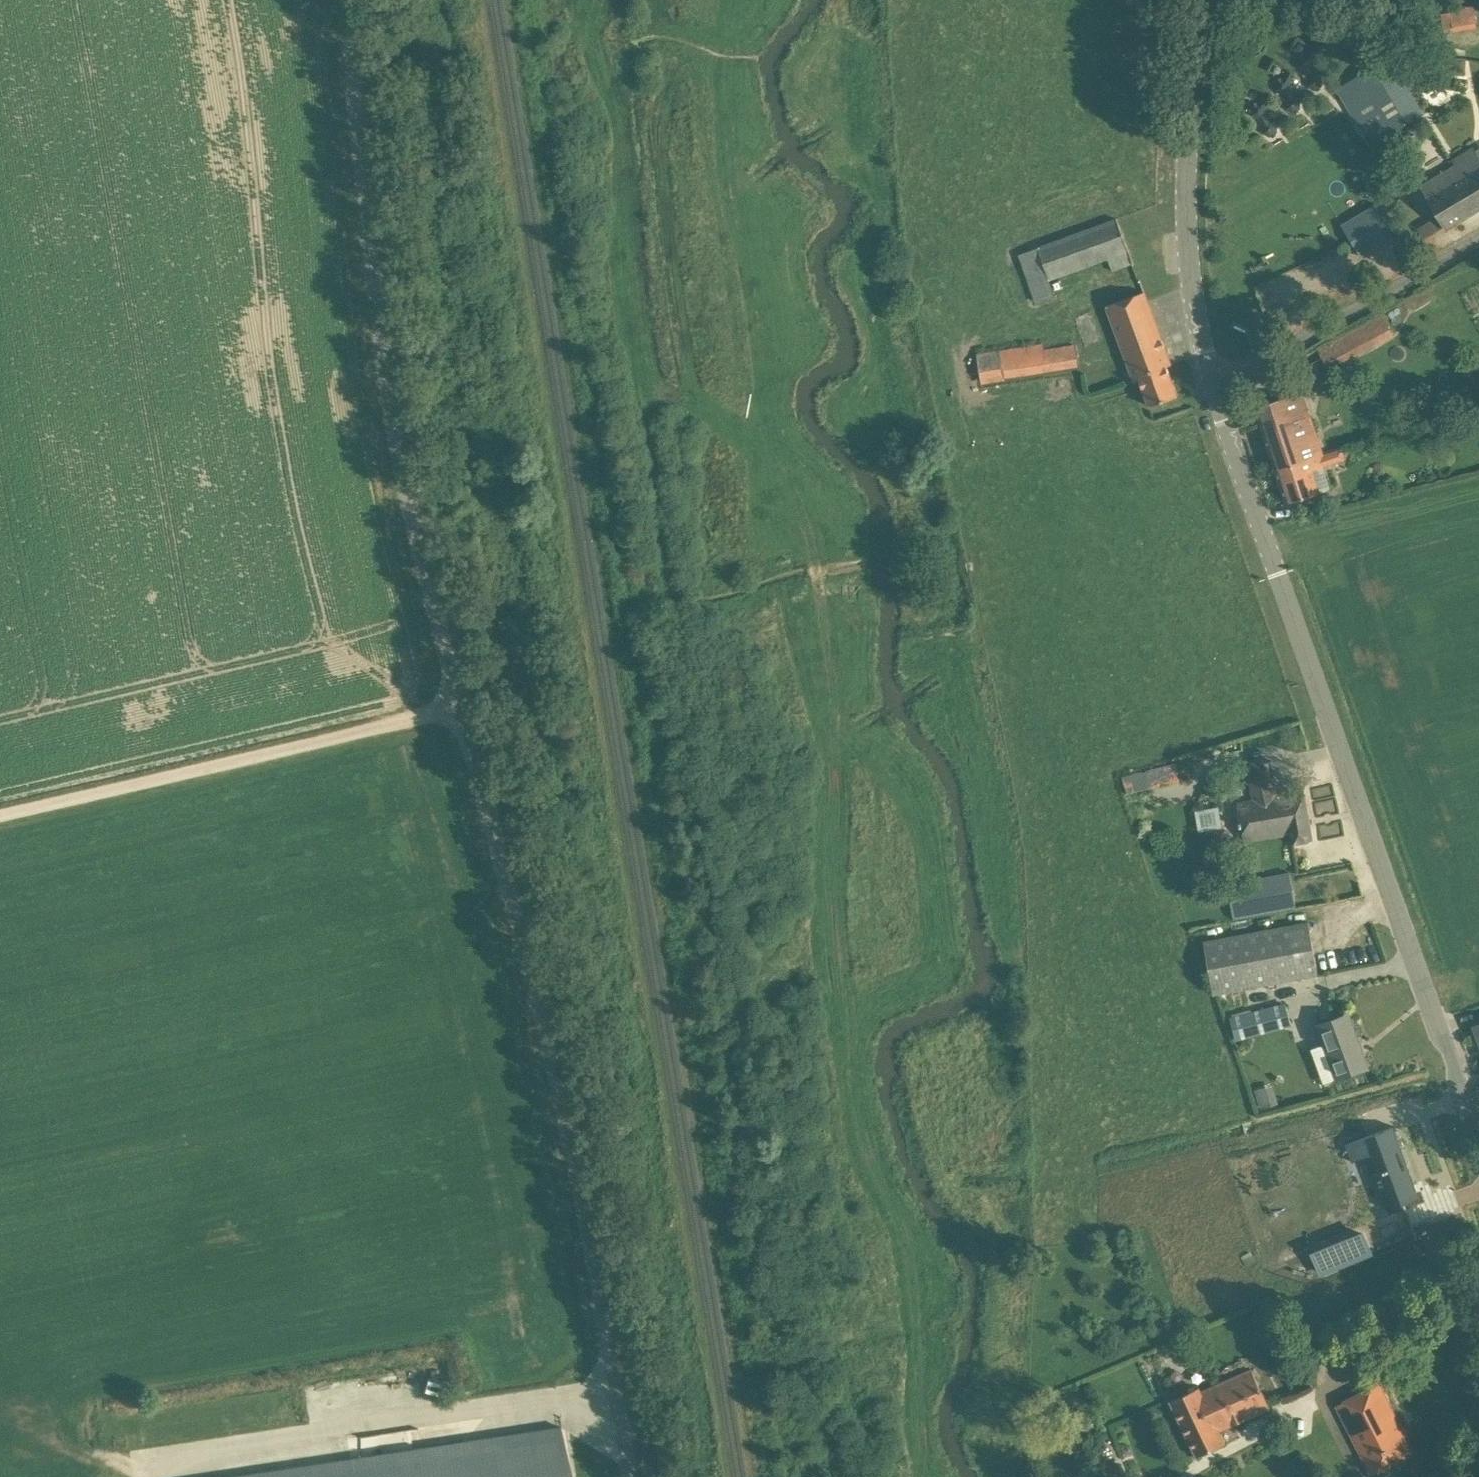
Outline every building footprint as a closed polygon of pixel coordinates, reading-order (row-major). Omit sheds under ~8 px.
[(1455,28),(1478,24),(1478,19),(1477,6),(1452,10),(1455,28)] [(1309,85),(1315,89),(1322,85),(1322,78),(1323,76),(1320,74),(1319,76),(1316,74),(1312,67),(1312,59),(1316,53),(1310,49),(1306,55),(1300,58),(1300,66),(1306,70),(1309,77),(1309,85)] [(1437,55),(1436,73),(1465,75),(1466,57),(1437,55)] [(1358,77),(1393,136),(1427,115),(1392,57),(1358,77)] [(1287,107),(1293,111),(1300,108),(1300,100),(1302,98),(1298,96),(1297,98),(1294,96),(1290,89),(1290,82),(1295,75),(1288,71),(1285,77),(1278,81),(1278,88),(1284,92),(1288,100),(1287,107)] [(1271,136),(1277,132),(1276,124),(1278,122),(1274,120),(1273,122),(1270,120),(1266,114),(1265,106),(1269,99),(1262,96),(1259,103),(1253,106),(1253,114),(1260,118),(1264,124),(1264,132),(1271,136)] [(1445,229),(1478,209),(1478,153),(1475,146),(1453,159),(1457,164),(1420,186),(1445,229)] [(1019,255),(1038,306),(1057,299),(1050,279),(1108,258),(1113,270),(1134,263),(1117,218),(1038,247),(1019,255)] [(1389,228),(1356,247),(1360,255),(1393,236),(1389,228)] [(1167,366),(1172,364),(1145,291),(1107,305),(1135,381),(1141,378),(1151,405),(1178,395),(1167,366)] [(1384,314),(1319,349),(1329,368),(1395,334),(1384,314)] [(979,354),(982,386),(1008,382),(1008,379),(1081,368),(1077,345),(1047,350),(1046,344),(979,354)] [(1256,407),(1276,469),(1324,454),(1309,411),(1303,392),(1256,407)] [(1324,455),(1324,454),(1276,469),(1288,502),(1320,492),(1312,469),(1345,458),(1342,449),(1324,455)] [(1240,802),(1247,841),(1292,833),(1293,843),(1313,840),(1304,789),(1277,794),(1269,758),(1248,762),(1255,800),(1240,802)] [(1121,775),(1126,792),(1177,780),(1173,763),(1121,775)] [(1199,827),(1222,825),(1220,805),(1197,807),(1199,827)] [(1237,918),(1297,907),(1290,871),(1231,883),(1237,918)] [(1309,921),(1205,941),(1215,993),(1319,974),(1309,921)] [(1230,1019),(1235,1038),(1291,1023),(1286,1004),(1230,1019)] [(1325,1045),(1312,1049),(1324,1083),(1337,1078),(1354,1072),(1368,1067),(1349,1013),(1330,1020),(1318,1024),(1325,1045)] [(1274,1084),(1257,1087),(1260,1105),(1277,1102),(1274,1084)] [(1346,1142),(1345,1143),(1346,1146),(1356,1142),(1361,1140),(1367,1156),(1372,1155),(1375,1162),(1378,1170),(1375,1171),(1373,1172),(1387,1209),(1397,1206),(1421,1197),(1402,1146),(1400,1146),(1397,1138),(1398,1138),(1394,1125),(1346,1142)] [(1362,1231),(1314,1251),(1323,1273),(1371,1253),(1362,1231)] [(1172,1400),(1198,1455),(1226,1442),(1220,1430),(1271,1407),(1252,1368),(1201,1391),(1199,1387),(1172,1400)] [(1337,1404),(1372,1474),(1414,1453),(1379,1383),(1337,1404)] [(215,1476),(568,1476),(561,1426),(215,1476)] [(1469,1474),(1471,1476),(1478,1476),(1478,1468),(1469,1474)]
